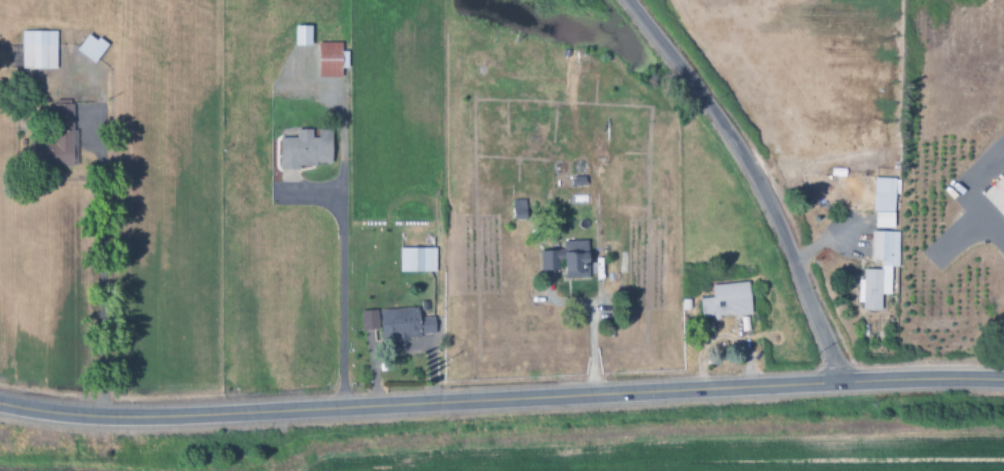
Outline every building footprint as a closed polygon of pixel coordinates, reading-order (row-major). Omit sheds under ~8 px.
[(311,26),(294,26),(295,46),(311,45),(311,26)] [(56,70),(56,31),(21,31),(21,69),(56,70)] [(93,64),(107,46),(89,32),(75,50),(93,64)] [(317,43),(318,77),(341,77),(341,69),(348,68),(348,51),(342,52),(341,43),(317,43)] [(279,167),(331,167),(331,130),(318,130),(318,138),(311,138),(311,129),(296,129),(296,138),(279,138),(279,167)] [(873,229),(893,229),(894,195),(899,195),(900,179),(874,178),(873,229)] [(526,200),(512,200),(513,220),(527,220),(526,200)] [(899,232),(872,232),(871,260),(880,260),(880,269),(863,269),(862,280),(859,280),(859,311),(881,311),(881,295),(891,295),(891,267),(898,267),(899,232)] [(539,252),(540,271),(558,270),(558,260),(563,260),(564,279),(588,278),(587,241),(562,242),(563,250),(539,252)] [(436,248),(399,248),(399,273),(436,272),(436,248)] [(711,285),(712,298),(700,299),(701,319),(751,315),(749,283),(711,285)] [(360,311),(361,324),(380,323),(381,339),(435,336),(434,317),(418,318),(417,308),(360,311)]
